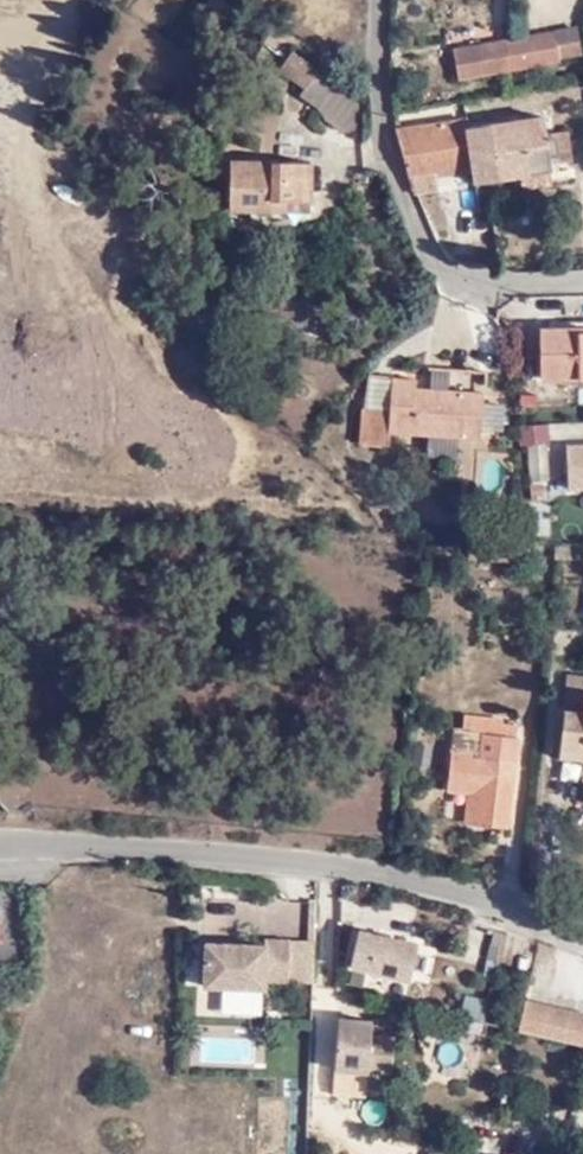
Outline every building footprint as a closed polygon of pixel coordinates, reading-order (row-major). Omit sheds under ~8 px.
[(576,30),(555,33),(560,62),(581,58),(576,30)] [(555,33),(513,40),(509,71),(560,62),(555,33)] [(509,71),(513,40),(455,50),(460,82),(509,71)] [(298,94),(321,110),(338,84),(290,50),(279,68),(304,85),(298,94)] [(360,100),(338,84),(321,110),(318,115),(342,132),(358,132),(360,100)] [(471,166),(474,182),(551,171),(550,164),(546,132),(545,119),(470,129),(468,119),(400,129),(408,173),(436,170),(471,166)] [(567,130),(546,132),(550,164),(571,161),(567,130)] [(232,206),(308,209),(310,158),(234,157),(232,206)] [(436,170),(408,173),(410,194),(438,191),(436,170)] [(543,382),(582,382),(582,339),(578,339),(577,333),(543,333),(543,382)] [(427,365),(427,396),(449,396),(450,366),(427,365)] [(410,386),(386,385),(385,417),(360,417),(359,453),(385,453),(386,441),(426,441),(458,441),(481,441),(481,429),(483,403),(483,397),(449,396),(427,396),(411,396),(410,386)] [(361,388),(360,417),(385,417),(386,385),(364,385),(362,385),(361,388)] [(504,403),(483,403),(481,429),(503,430),(504,403)] [(456,462),(458,441),(426,441),(426,462),(456,462)] [(544,444),(526,445),(531,481),(547,479),(544,444)] [(564,446),(565,492),(582,491),(582,445),(564,446)] [(461,535),(480,537),(481,521),(463,520),(461,535)] [(551,543),(549,554),(573,557),(574,545),(551,543)] [(555,751),(582,754),(582,675),(560,674),(559,690),(555,751)] [(479,794),(475,824),(505,828),(514,728),(497,728),(498,722),(459,717),(457,732),(448,731),(442,789),(467,791),(479,794)] [(463,823),(475,824),(479,794),(467,791),(463,823)] [(409,983),(418,944),(358,929),(349,969),(409,983)] [(312,985),(314,942),(290,941),(290,940),(269,939),(269,944),(203,941),(201,990),(266,992),(267,985),(289,985),(312,985)] [(561,1044),(564,1011),(524,1002),(508,999),(501,1032),(561,1044)] [(368,1075),(372,1020),(338,1017),(334,1073),(368,1075)]
